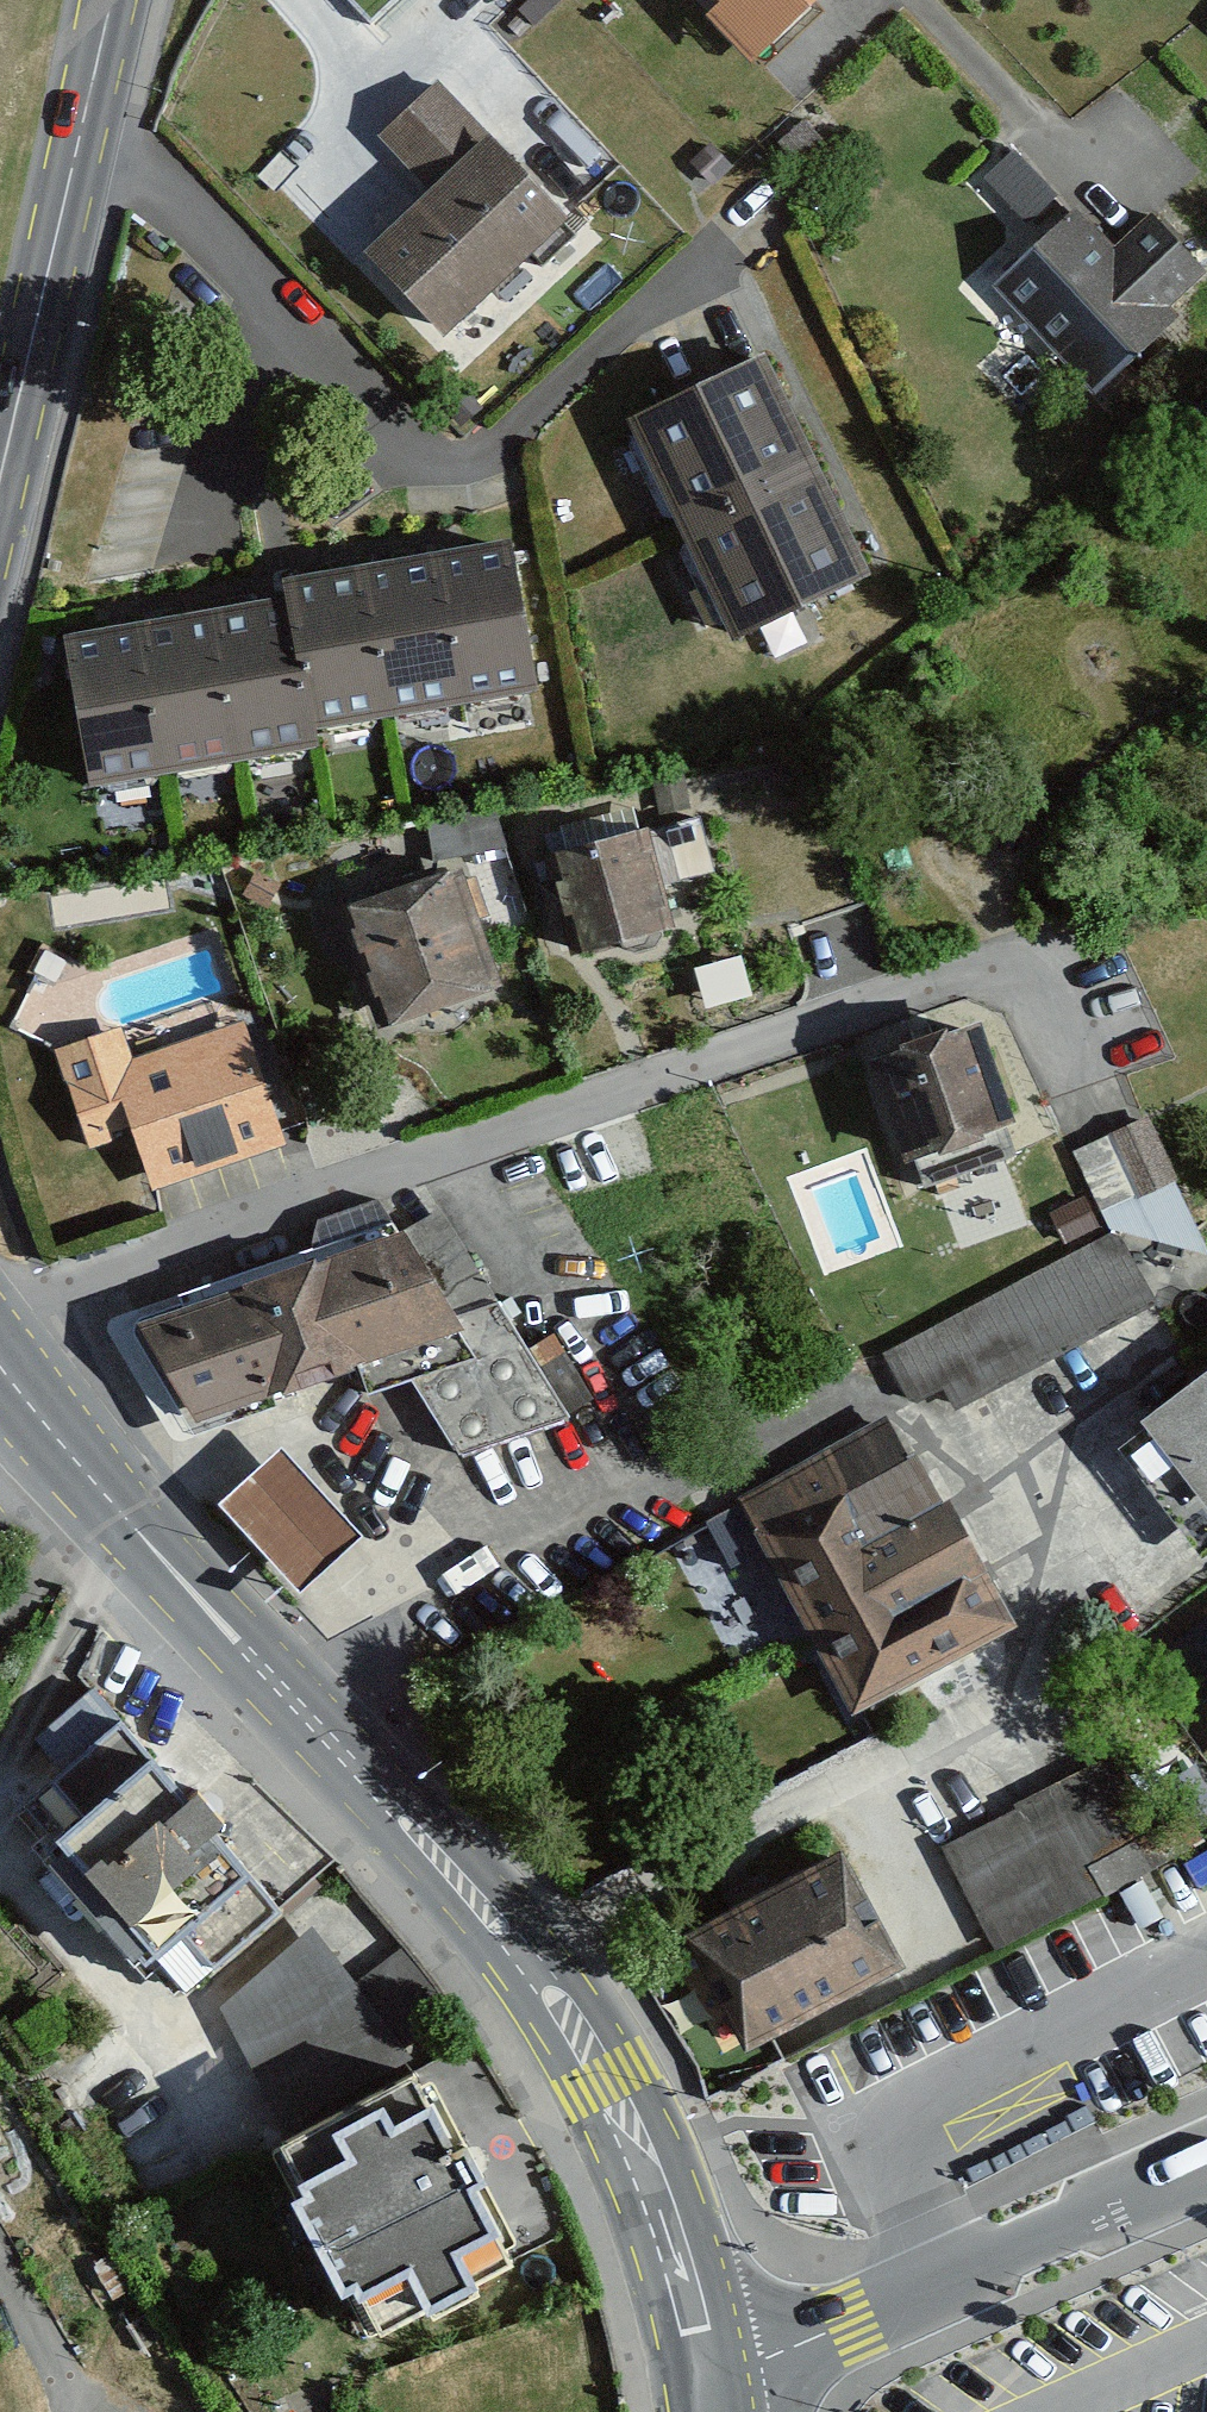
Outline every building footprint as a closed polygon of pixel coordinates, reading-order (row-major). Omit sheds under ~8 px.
[(765,44),(812,0),(723,0),(765,44)] [(433,190),(369,254),(447,332),(564,215),(433,84),(380,137),(433,190)] [(1057,198),(1014,151),(986,176),(1030,224),(1057,198)] [(1074,209),(995,284),(1095,391),(1173,318),(1164,308),(1205,270),(1151,213),(1112,250),(1074,209)] [(764,355),(629,420),(681,527),(816,462),(764,355)] [(816,462),(681,527),(733,635),(868,570),(816,462)] [(508,543),(439,555),(464,700),(533,688),(508,543)] [(439,555),(364,569),(389,713),(464,700),(439,555)] [(286,583),(289,598),(312,727),(389,713),(364,569),(286,583)] [(312,727),(289,598),(212,612),(238,758),(315,745),(312,727)] [(238,758),(212,612),(139,625),(165,771),(238,758)] [(165,771),(139,625),(66,638),(92,784),(165,771)] [(493,798),(425,812),(436,860),(504,845),(493,798)] [(696,815),(644,830),(658,882),(711,867),(696,815)] [(644,830),(544,859),(571,953),(670,925),(658,882),(644,830)] [(458,869),(337,914),(379,1026),(500,981),(458,869)] [(118,1028),(57,1049),(89,1144),(135,1128),(155,1186),(284,1141),(243,1021),(129,1060),(118,1028)] [(981,1025),(871,1060),(902,1156),(916,1152),(926,1184),(1014,1156),(1002,1120),(1011,1117),(981,1025)] [(1146,1119),(1075,1153),(1108,1224),(1206,1251),(1206,1247),(1146,1119)] [(322,1249),(110,1324),(174,1436),(278,1405),(274,1390),(360,1362),(369,1389),(414,1375),(461,1447),(567,1412),(434,1215),(395,1238),(375,1213),(314,1233),(322,1249)] [(1113,1230),(883,1353),(909,1401),(944,1383),(958,1408),(1152,1304),(1113,1230)] [(1121,1448),(1204,1554),(1206,1551),(1206,1373),(1147,1419),(1151,1425),(1121,1448)] [(880,1418),(737,1493),(851,1708),(1010,1625),(919,1453),(903,1461),(880,1418)] [(279,1455),(226,1504),(301,1585),(354,1536),(279,1455)] [(164,1686),(121,1725),(89,1691),(39,1737),(63,1763),(23,1800),(66,1847),(51,1861),(133,1949),(143,1940),(188,1988),(326,1860),(164,1686)] [(1020,1808),(946,1846),(996,1943),(1167,1855),(1114,1753),(1017,1803),(1020,1808)] [(843,1854),(685,1933),(743,2047),(901,1968),(843,1854)] [(284,2122),(459,2022),(408,1949),(355,1988),(310,1928),(221,2008),(284,2122)] [(572,2231),(475,2044),(283,2143),(309,2193),(299,2198),(343,2283),(357,2277),(383,2328),(572,2231)]
